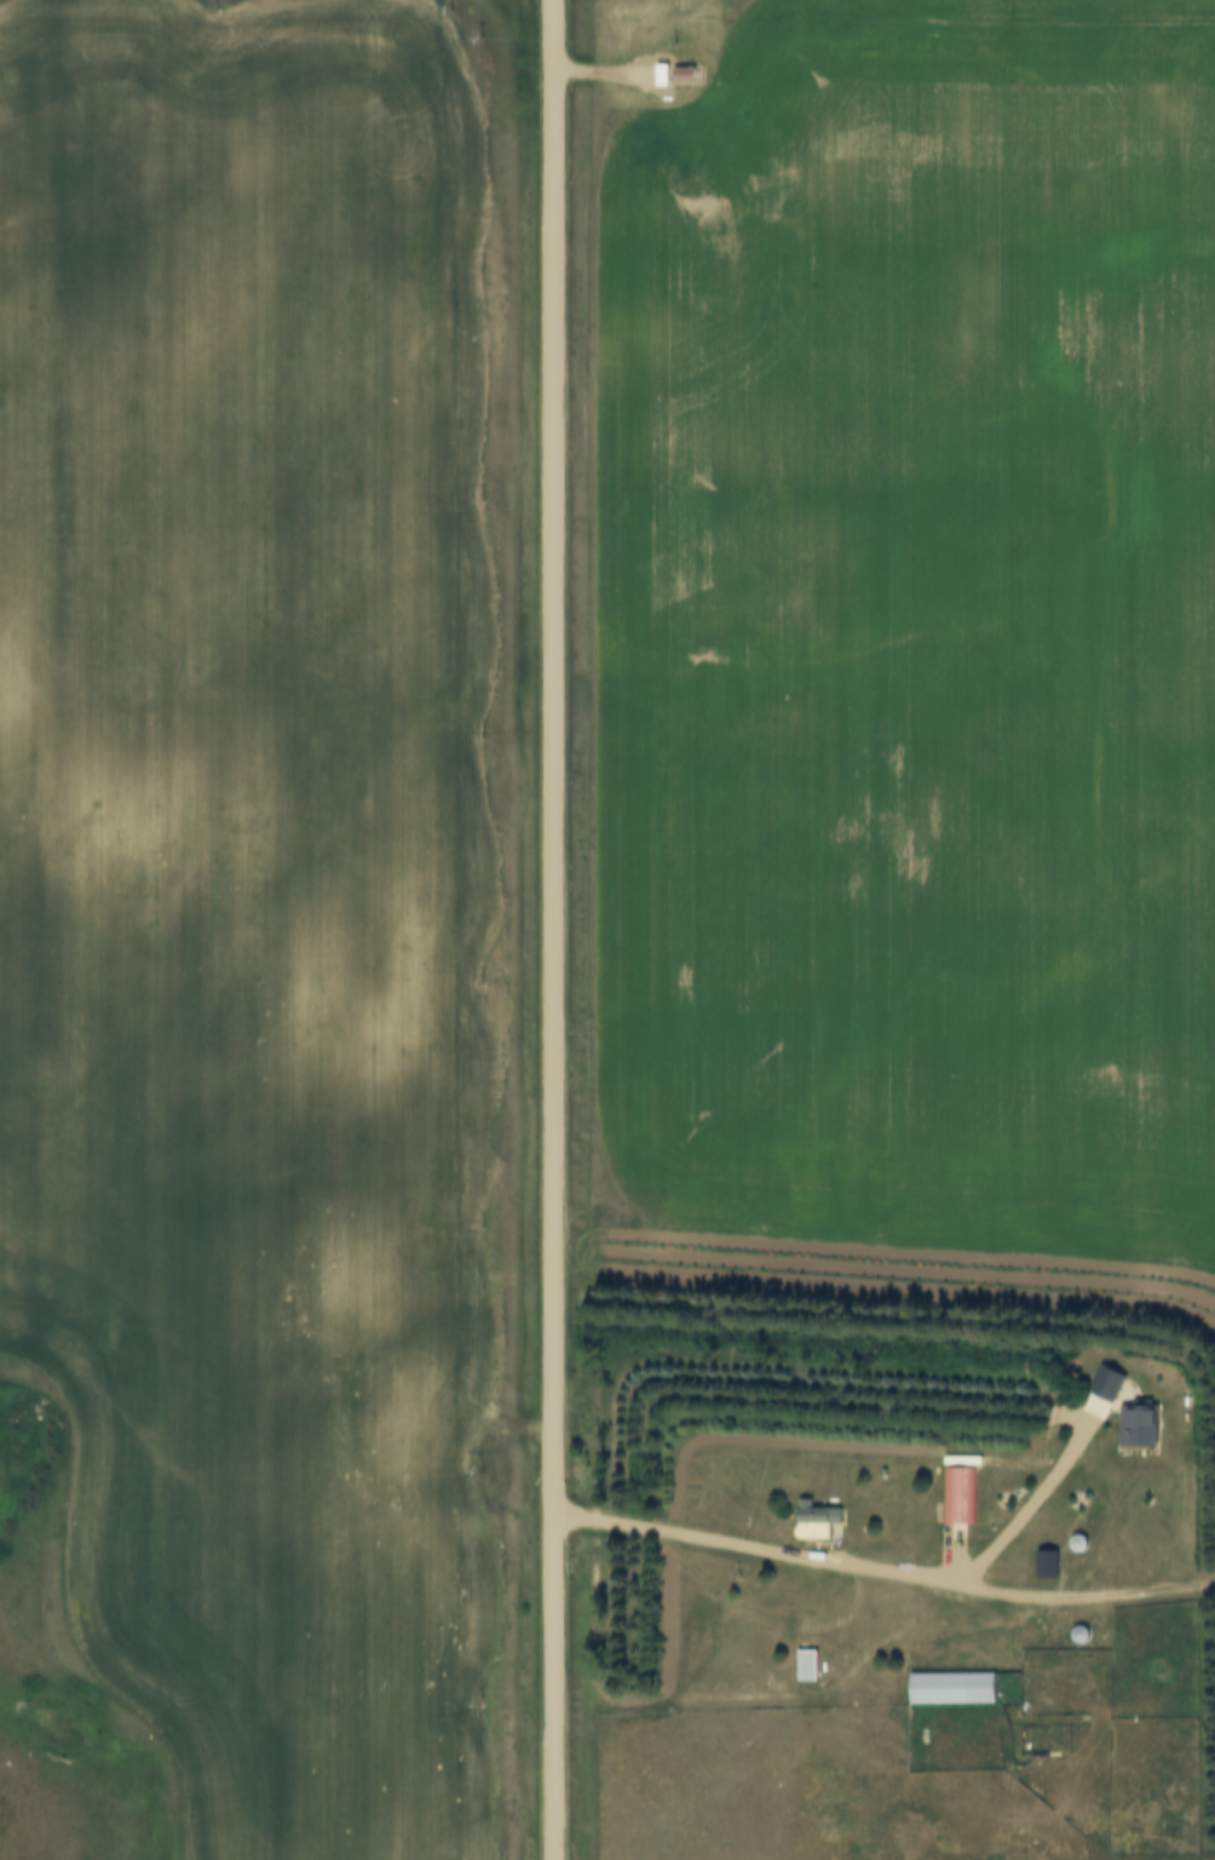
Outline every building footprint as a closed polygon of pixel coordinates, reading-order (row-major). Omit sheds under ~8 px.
[(672,82),(694,82),(694,67),(672,67),(672,82)] [(973,1468),(943,1468),(943,1524),(973,1524),(973,1468)] [(993,1496),(990,1507),(1004,1511),(1007,1500),(993,1496)] [(797,1538),(830,1538),(830,1524),(840,1524),(840,1507),(806,1507),(806,1499),(797,1499),(797,1538)] [(1057,1549),(1036,1549),(1036,1578),(1057,1578),(1057,1549)] [(815,1651),(798,1651),(798,1682),(815,1682),(815,1651)] [(994,1672),(909,1672),(909,1703),(994,1703),(994,1672)]
